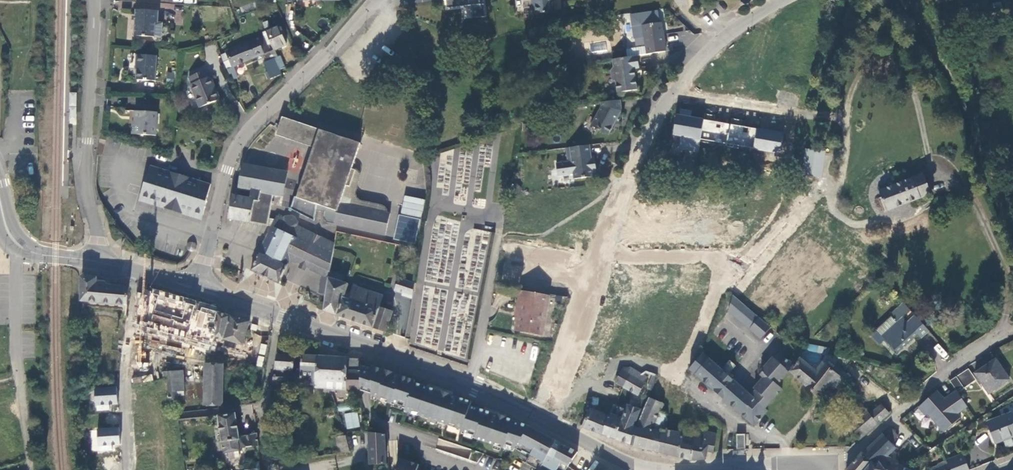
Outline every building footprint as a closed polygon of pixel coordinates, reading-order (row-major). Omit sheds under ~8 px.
[(461,19),(486,17),(484,0),(442,0),(443,10),(460,8),(461,19)] [(533,14),(554,12),(553,0),(531,0),(533,14)] [(136,10),(134,36),(162,38),(163,24),(158,23),(158,11),(136,10)] [(642,26),(647,55),(665,52),(664,44),(663,36),(660,23),(642,26)] [(287,45),(279,26),(267,32),(274,50),(287,45)] [(534,45),(542,43),(538,31),(530,34),(534,45)] [(271,51),(265,36),(225,52),(232,68),(234,67),(263,55),(271,51)] [(285,68),(280,56),(277,58),(274,50),(271,51),(275,58),(279,70),(285,68)] [(263,55),(266,62),(275,58),(271,51),(263,55)] [(136,80),(155,82),(157,57),(136,55),(135,65),(137,65),(136,80)] [(638,68),(636,56),(612,59),(613,67),(610,71),(611,79),(615,82),(617,93),(636,90),(633,69),(638,68)] [(271,79),(281,75),(279,70),(275,58),(266,62),(264,63),(268,72),(266,72),(268,79),(270,78),(271,79)] [(238,77),(234,67),(232,68),(227,70),(231,80),(238,77)] [(209,77),(206,70),(188,77),(191,84),(190,85),(199,108),(218,100),(213,89),(215,88),(210,76),(209,77)] [(621,111),(620,101),(600,102),(600,107),(590,125),(608,135),(614,124),(616,125),(621,115),(619,114),(621,111)] [(157,113),(137,112),(136,125),(133,125),(132,135),(155,136),(157,113)] [(698,153),(700,141),(781,153),(784,131),(675,115),(670,149),(698,153)] [(349,202),(345,199),(342,198),(346,186),(350,187),(355,170),(352,169),(360,143),(282,117),(276,136),(313,148),(296,198),(295,197),(290,209),(314,221),(316,211),(324,212),(323,218),(322,222),(326,223),(385,236),(390,214),(350,205),(349,202)] [(211,131),(223,134),(224,128),(212,124),(211,131)] [(587,145),(566,148),(569,172),(572,172),(573,179),(593,177),(593,172),(596,172),(594,161),(589,162),(587,145)] [(434,152),(424,156),(425,161),(436,157),(434,152)] [(140,196),(203,215),(211,184),(150,166),(140,196)] [(879,191),(887,212),(931,195),(923,174),(879,191)] [(515,185),(510,190),(515,196),(521,191),(515,185)] [(272,226),(275,220),(269,219),(272,204),(281,206),(283,197),(251,191),(250,200),(231,196),(227,218),(267,226),(268,226),(272,226)] [(139,201),(201,220),(203,215),(140,196),(139,201)] [(403,215),(424,218),(427,201),(405,198),(403,215)] [(260,252),(251,271),(279,284),(288,265),(287,265),(289,260),(300,265),(298,268),(305,271),(306,268),(321,275),(328,278),(329,272),(334,244),(325,240),(309,232),(297,226),(298,223),(295,218),(291,216),(285,216),(283,220),(277,217),(275,220),(272,226),(260,252)] [(189,252),(192,252),(194,252),(196,250),(197,248),(197,246),(196,244),(194,242),(192,242),(190,242),(188,243),(187,244),(186,247),(186,249),(188,251),(189,252)] [(342,283),(344,276),(329,272),(328,278),(342,283)] [(126,305),(129,287),(111,286),(106,286),(107,282),(96,281),(96,278),(85,275),(81,277),(81,301),(126,305)] [(326,295),(328,278),(321,275),(318,293),(326,295)] [(383,296),(355,287),(350,300),(343,298),(347,285),(342,283),(328,278),(326,295),(323,311),(385,332),(392,312),(379,307),(383,296)] [(519,313),(516,331),(541,335),(546,309),(553,310),(555,297),(520,291),(516,312),(519,313)] [(770,327),(732,295),(728,311),(760,339),(770,327)] [(920,338),(928,331),(903,303),(889,315),(891,316),(896,323),(881,336),(895,352),(916,334),(920,338)] [(249,322),(217,313),(216,337),(243,345),(249,322)] [(875,330),(881,336),(896,323),(891,316),(875,330)] [(944,359),(949,354),(938,343),(933,348),(944,359)] [(828,349),(806,345),(802,350),(827,356),(828,349)] [(721,373),(723,371),(702,354),(689,369),(714,391),(726,377),(721,373)] [(793,366),(780,354),(775,359),(773,357),(760,371),(765,376),(753,389),(755,390),(750,396),(753,398),(751,401),(733,386),(722,399),(753,426),(767,410),(764,408),(769,402),(769,403),(782,389),(777,385),(789,372),(793,366)] [(293,370),(295,356),(277,355),(272,386),(300,387),(301,370),(293,370)] [(315,388),(317,356),(301,356),(301,370),(300,387),(315,388)] [(360,359),(347,359),(317,356),(315,388),(323,388),(323,392),(330,392),(330,388),(347,389),(360,390),(360,371),(358,371),(359,365),(360,359)] [(799,359),(793,366),(789,372),(818,398),(829,385),(834,389),(840,388),(842,385),(845,388),(852,380),(837,367),(833,371),(823,363),(815,372),(799,359)] [(988,394),(1009,380),(995,359),(974,374),(988,394)] [(730,373),(736,364),(729,360),(723,368),(730,373)] [(222,406),(223,365),(207,364),(205,366),(204,404),(206,406),(222,406)] [(449,397),(442,395),(441,392),(414,383),(415,381),(393,373),(392,376),(385,373),(384,370),(371,366),(371,369),(359,365),(358,371),(360,371),(360,390),(371,394),(370,396),(376,398),(376,399),(390,404),(390,403),(405,408),(404,409),(409,411),(409,413),(461,431),(462,428),(467,430),(465,434),(476,437),(475,439),(504,449),(505,446),(515,449),(529,426),(513,421),(513,420),(504,418),(504,419),(498,418),(497,415),(470,406),(471,402),(450,395),(449,397)] [(628,374),(629,367),(622,367),(615,383),(622,387),(628,374)] [(638,380),(641,375),(629,367),(628,374),(622,387),(637,396),(643,383),(642,382),(638,380)] [(968,369),(949,382),(957,393),(976,380),(968,369)] [(538,371),(534,382),(543,386),(548,375),(538,371)] [(714,391),(722,399),(733,386),(751,401),(753,398),(750,396),(723,371),(721,373),(726,377),(714,391)] [(184,396),(183,372),(172,372),(162,373),(162,380),(168,379),(172,378),(172,392),(177,392),(178,396),(184,396)] [(655,379),(656,375),(653,374),(647,389),(650,390),(655,379)] [(659,411),(669,387),(655,379),(650,390),(646,399),(648,400),(636,428),(630,446),(644,450),(650,429),(653,429),(659,411)] [(117,387),(94,386),(94,411),(111,411),(111,405),(117,405),(117,387)] [(942,433),(970,406),(953,389),(945,397),(937,389),(913,412),(921,420),(926,415),(942,433)] [(178,396),(177,392),(172,392),(168,392),(169,404),(178,403),(178,396)] [(615,406),(580,393),(579,393),(573,404),(590,410),(583,428),(603,436),(615,406)] [(590,410),(573,404),(570,403),(562,419),(583,428),(590,410)] [(889,414),(881,405),(870,415),(867,412),(849,426),(861,440),(889,414)] [(639,411),(626,406),(625,410),(615,406),(603,436),(630,446),(636,428),(633,427),(639,411)] [(659,453),(663,430),(666,415),(659,411),(653,429),(650,429),(644,450),(659,453)] [(257,434),(239,438),(236,413),(218,416),(224,454),(240,451),(239,449),(258,447),(257,434)] [(995,444),(1012,437),(1012,421),(1010,414),(986,423),(995,444)] [(90,450),(119,451),(120,428),(91,427),(90,450)] [(890,428),(861,454),(847,469),(865,469),(871,462),(876,466),(879,463),(895,449),(891,444),(897,436),(890,428)] [(696,435),(682,432),(682,434),(663,430),(659,453),(678,458),(681,445),(700,449),(703,436),(699,435),(700,432),(697,431),(696,435)] [(713,453),(716,435),(700,432),(699,435),(703,436),(700,449),(681,445),(678,458),(691,461),(705,460),(707,452),(713,453)] [(912,454),(920,444),(904,432),(896,442),(912,454)] [(384,435),(369,433),(370,465),(385,464),(384,435)] [(551,434),(548,434),(546,433),(526,463),(535,469),(545,469),(548,467),(552,469),(553,469),(559,461),(568,467),(577,453),(551,434)] [(983,451),(991,444),(983,435),(975,441),(983,451)] [(349,452),(345,436),(335,436),(339,453),(349,452)] [(929,451),(940,443),(938,440),(937,440),(933,436),(923,442),(929,451)] [(440,447),(450,449),(451,442),(441,440),(440,447)] [(722,456),(739,456),(739,446),(728,446),(722,456)] [(284,450),(284,448),(272,448),(274,451),(274,460),(288,459),(288,450),(284,450)] [(419,465),(399,458),(397,465),(397,469),(417,469),(419,465)] [(879,463),(876,466),(871,462),(865,469),(884,469),(879,463)]
